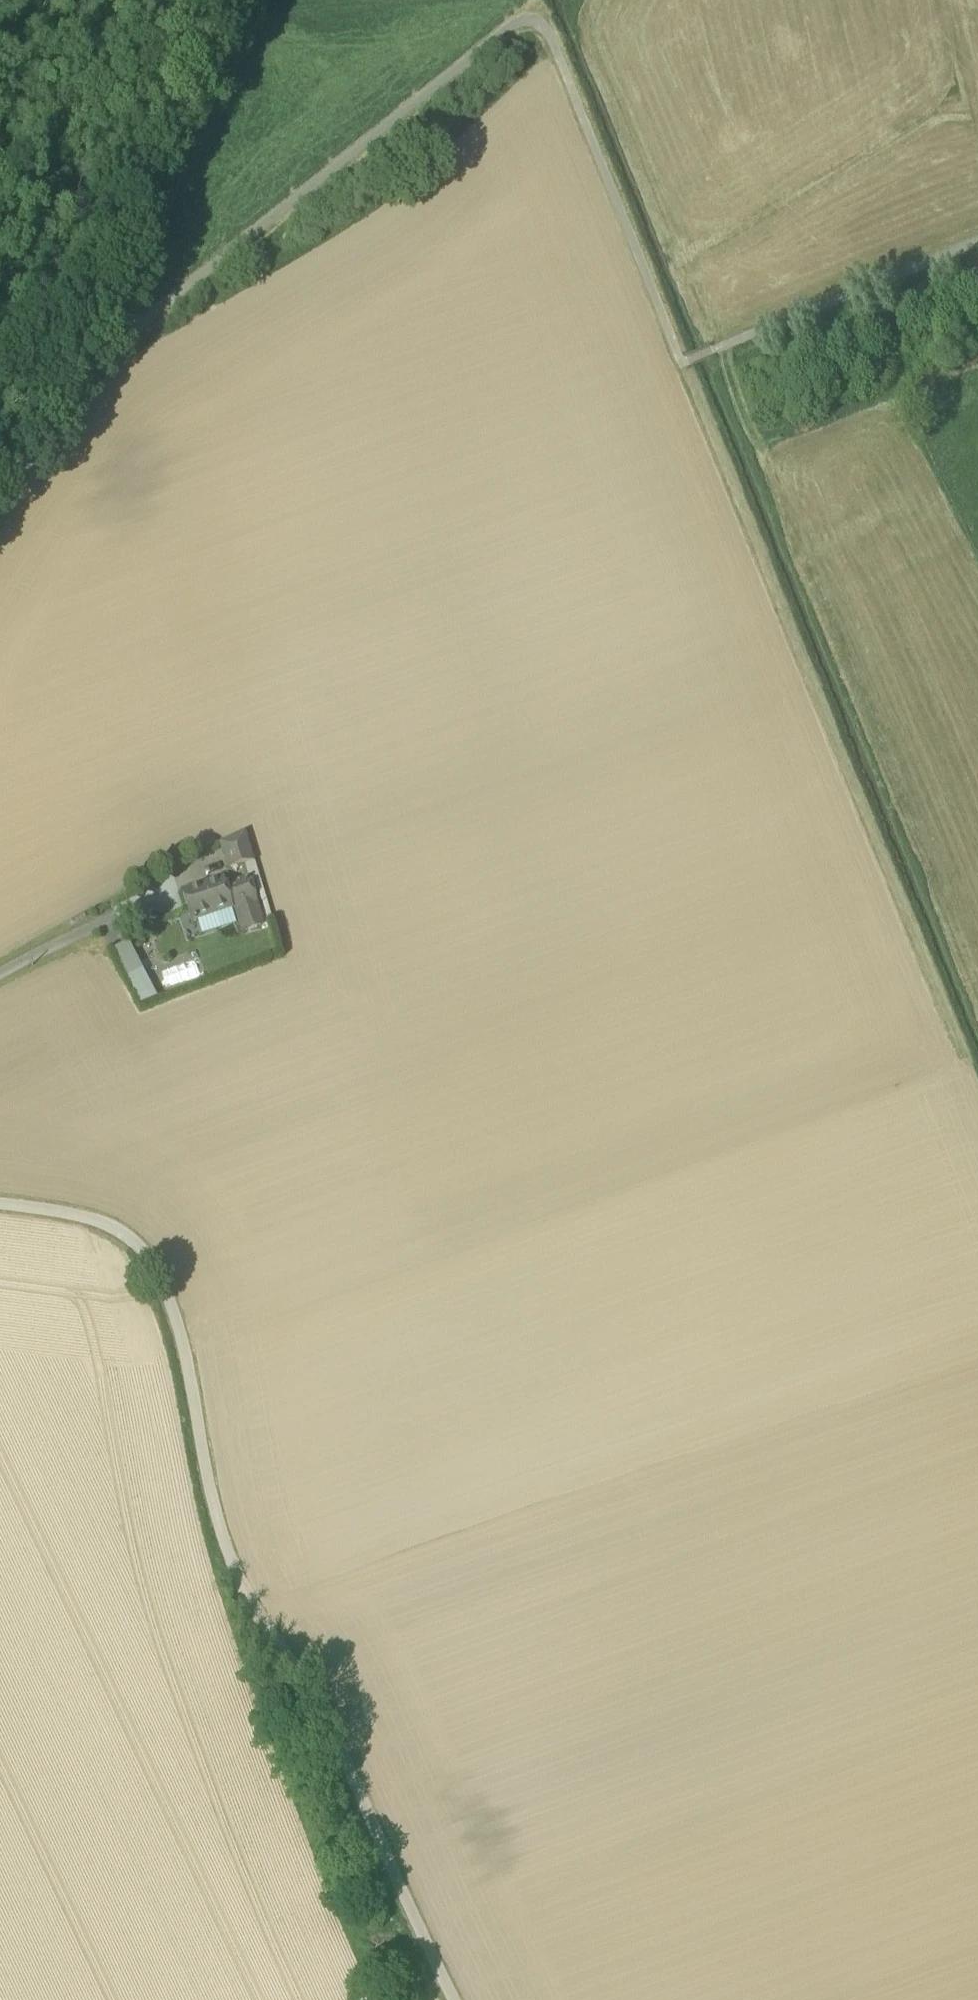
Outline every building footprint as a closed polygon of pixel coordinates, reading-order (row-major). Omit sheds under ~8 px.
[(219,845),(227,871),(254,864),(245,833),(219,845)] [(236,909),(243,931),(261,926),(247,882),(224,889),(221,882),(182,894),(191,923),(198,921),(233,910),(236,909)] [(233,910),(198,921),(201,933),(237,923),(233,910)] [(130,938),(108,949),(136,1004),(157,994),(130,938)]
